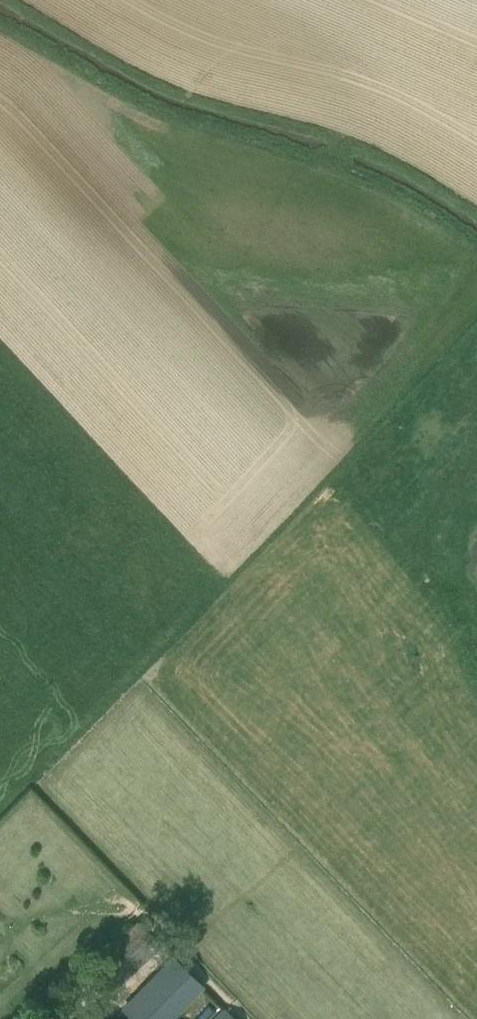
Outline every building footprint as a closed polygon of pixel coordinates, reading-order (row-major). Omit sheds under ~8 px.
[(137,924),(102,959),(124,981),(159,946),(137,924)] [(172,959),(149,983),(178,1012),(202,987),(172,959)] [(178,1012),(149,983),(123,1009),(134,1018),(171,1018),(178,1012)] [(225,1010),(216,1018),(234,1018),(225,1010)]
